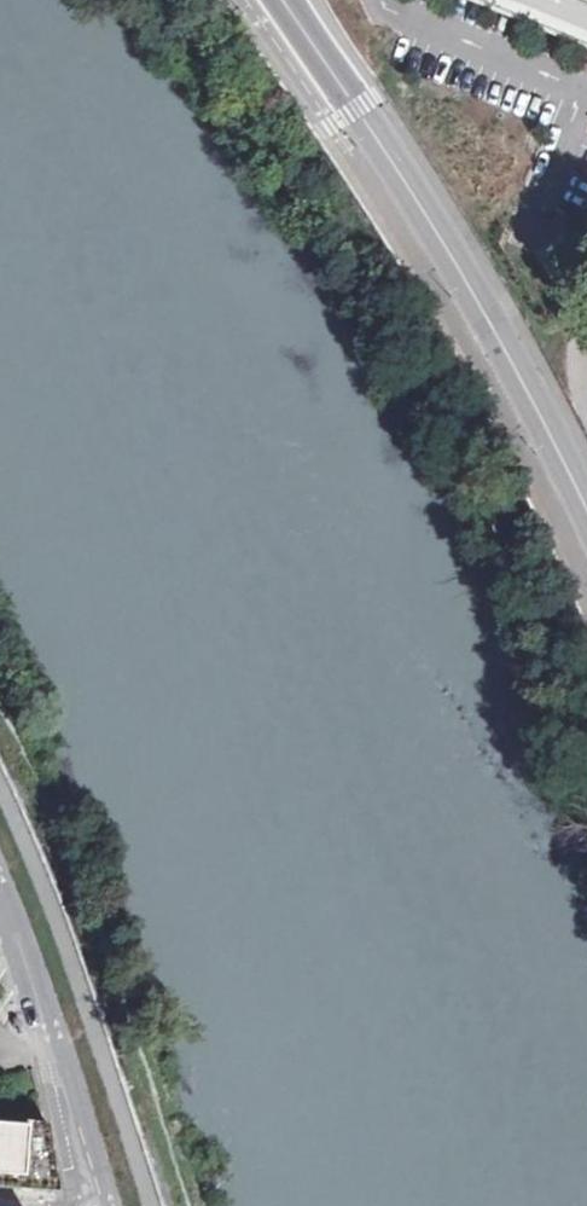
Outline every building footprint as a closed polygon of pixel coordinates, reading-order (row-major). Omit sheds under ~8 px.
[(57,1192),(45,1122),(0,1116),(0,1187),(57,1192)]
